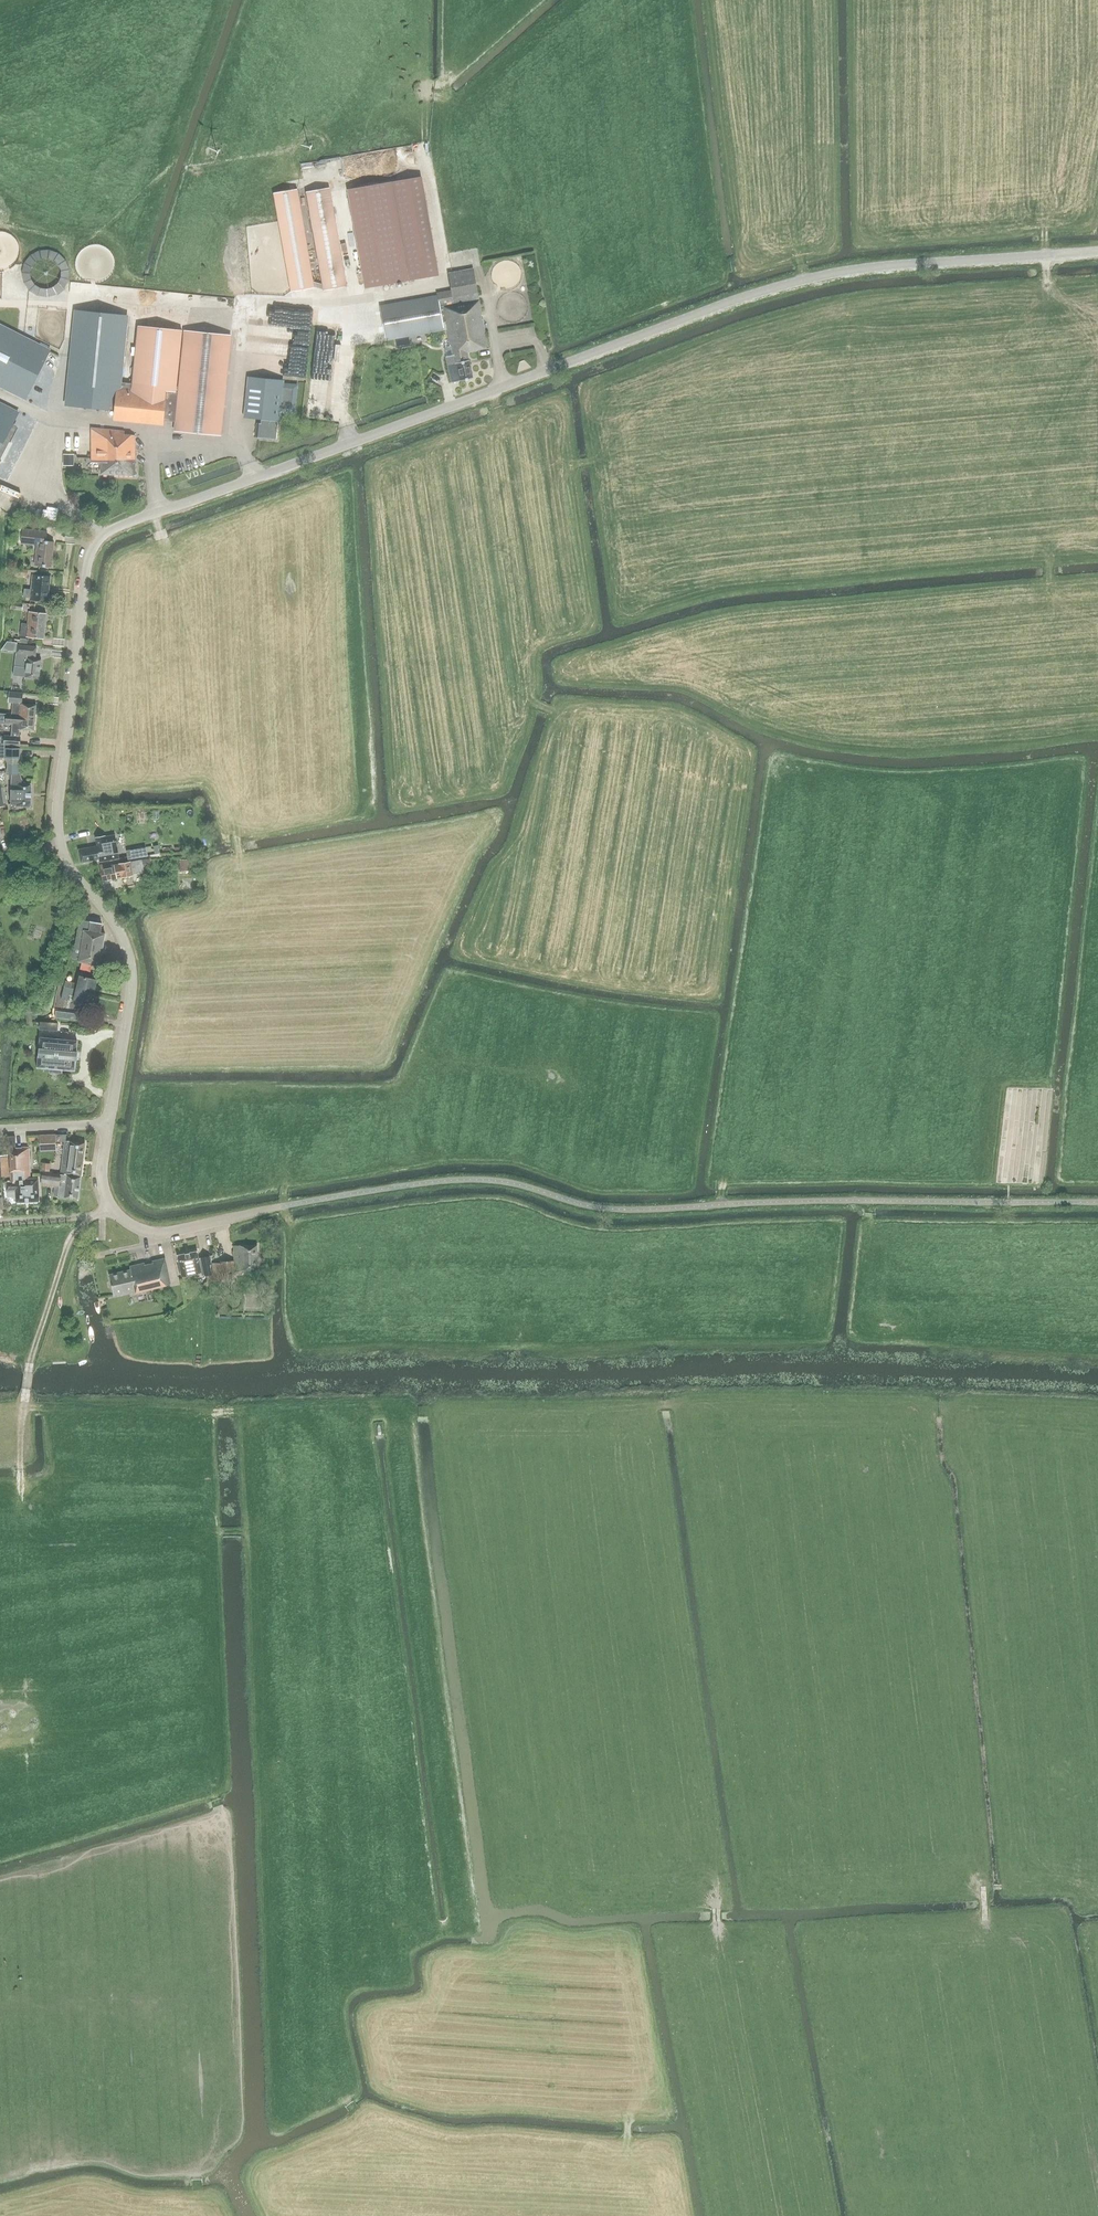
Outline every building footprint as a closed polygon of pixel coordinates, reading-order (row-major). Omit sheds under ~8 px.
[(435,275),(418,177),(391,182),(408,280),(435,275)] [(391,182),(348,190),(365,288),(408,280),(391,182)] [(347,286),(330,187),(306,191),(324,290),(347,286)] [(274,193),(291,291),(314,287),(297,189),(274,193)] [(74,261),(35,248),(21,289),(60,302),(74,261)] [(451,290),(437,293),(437,295),(439,307),(479,299),(473,269),(448,273),(451,290)] [(479,299),(439,307),(437,295),(380,306),(386,340),(444,330),(442,322),(446,322),(450,346),(451,346),(453,355),(446,356),(451,383),(473,379),(468,352),(478,350),(478,349),(488,347),(479,299)] [(221,435),(231,336),(184,331),(178,384),(176,384),(182,331),(138,327),(132,384),(118,382),(125,316),(77,311),(68,405),(115,409),(114,418),(162,422),(163,420),(175,421),(174,430),(221,435)] [(48,351),(23,338),(22,338),(0,326),(0,385),(24,397),(48,351)] [(397,347),(410,344),(409,338),(396,340),(397,347)] [(275,357),(275,348),(256,347),(255,355),(275,357)] [(259,423),(258,437),(277,439),(280,410),(293,411),(296,385),(282,384),(282,380),(249,377),(245,415),(262,417),(261,423),(259,423)] [(18,413),(0,404),(0,448),(18,413)] [(100,475),(135,475),(134,435),(124,434),(124,431),(91,428),(90,463),(100,463),(100,475)] [(51,566),(54,542),(46,541),(47,531),(23,528),(21,543),(37,545),(35,565),(51,566)] [(50,576),(33,574),(30,599),(47,601),(50,576)] [(27,624),(21,623),(20,636),(26,636),(43,638),(46,613),(29,612),(27,624)] [(14,666),(26,667),(25,677),(39,678),(41,659),(34,658),(34,655),(35,655),(36,647),(17,644),(14,666)] [(22,692),(9,691),(8,701),(21,703),(22,692)] [(13,703),(12,713),(12,715),(18,715),(18,713),(24,714),(24,717),(35,718),(36,705),(13,703)] [(35,718),(24,717),(24,714),(18,713),(18,715),(12,715),(12,713),(0,712),(0,722),(12,723),(11,736),(5,735),(4,739),(4,744),(19,745),(20,737),(18,736),(19,729),(34,730),(34,724),(35,718)] [(20,748),(5,748),(5,757),(20,758),(20,748)] [(17,775),(12,775),(12,786),(11,786),(11,803),(17,803),(17,806),(30,806),(31,784),(17,784),(17,775)] [(93,847),(78,849),(81,862),(99,859),(100,862),(120,858),(120,857),(119,857),(115,835),(116,835),(105,837),(105,836),(95,837),(97,846),(93,847)] [(140,847),(126,850),(128,859),(141,856),(140,847)] [(140,860),(133,861),(135,873),(145,872),(144,869),(147,868),(145,859),(140,860)] [(180,859),(180,869),(189,869),(189,859),(184,859),(180,859)] [(107,863),(100,865),(103,881),(117,878),(116,878),(121,877),(133,875),(133,874),(130,861),(114,865),(114,864),(108,866),(107,863)] [(88,920),(83,920),(82,924),(79,924),(78,928),(73,959),(75,959),(79,960),(79,961),(100,964),(105,933),(100,933),(102,923),(90,921),(90,922),(88,921),(88,920)] [(92,964),(82,962),(80,969),(90,971),(92,964)] [(78,984),(73,983),(71,988),(77,989),(93,993),(96,980),(80,976),(78,984)] [(71,988),(64,986),(63,991),(76,994),(74,1002),(90,1006),(93,993),(77,989),(71,988)] [(60,1011),(59,1018),(68,1019),(69,1012),(60,1011)] [(58,1022),(40,1021),(40,1029),(58,1030),(58,1022)] [(76,1051),(77,1040),(40,1037),(37,1067),(49,1068),(49,1071),(62,1072),(62,1069),(75,1070),(75,1060),(76,1060),(77,1051),(76,1051)] [(57,1150),(56,1133),(40,1134),(40,1150),(57,1150)] [(6,1191),(7,1191),(7,1195),(9,1197),(16,1197),(16,1202),(39,1201),(38,1181),(38,1179),(34,1179),(35,1181),(30,1181),(29,1147),(15,1148),(15,1136),(8,1136),(9,1148),(11,1182),(6,1182),(6,1191)] [(81,1175),(85,1142),(65,1140),(61,1172),(81,1175)] [(9,1175),(7,1154),(0,1155),(0,1177),(1,1177),(1,1176),(9,1175)] [(78,1199),(81,1176),(43,1172),(42,1182),(42,1185),(55,1186),(54,1195),(58,1195),(58,1197),(78,1199)] [(221,1281),(234,1281),(234,1271),(258,1271),(257,1245),(234,1245),(234,1260),(220,1261),(221,1281)] [(200,1268),(200,1265),(198,1258),(197,1251),(177,1255),(180,1268),(182,1276),(200,1272),(201,1272),(200,1268)] [(212,1256),(198,1258),(200,1265),(200,1268),(201,1272),(200,1272),(201,1276),(211,1274),(210,1270),(212,1256)] [(136,1292),(170,1284),(165,1258),(152,1261),(152,1263),(145,1265),(144,1263),(130,1266),(130,1269),(110,1274),(109,1274),(114,1295),(135,1290),(136,1292)]
